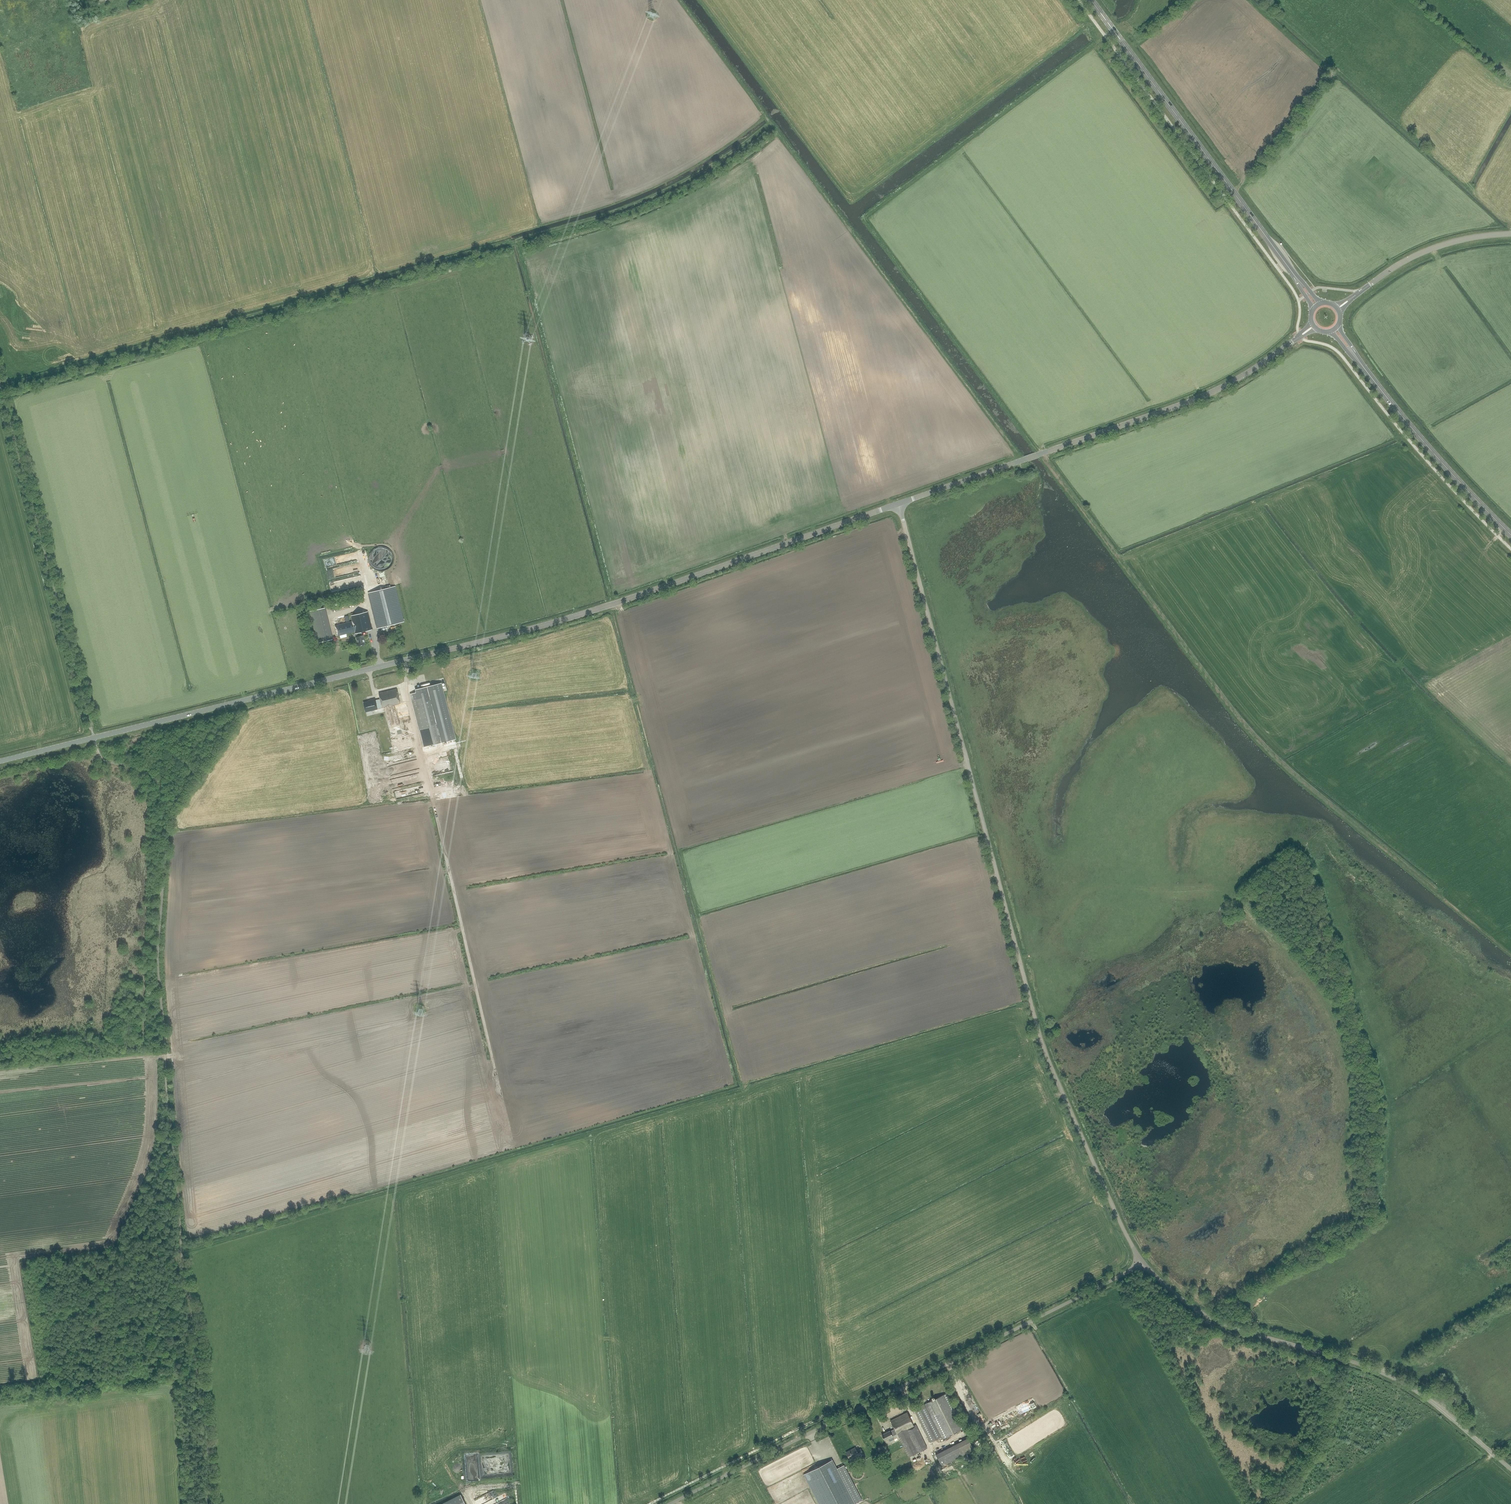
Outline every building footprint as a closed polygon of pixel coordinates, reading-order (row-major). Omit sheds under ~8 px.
[(377,548),(373,550),(370,554),(369,559),(370,563),(372,567),(376,570),(380,571),(385,571),(389,569),(392,566),(394,562),(394,557),(392,553),(390,549),(386,547),(381,547),(377,548)] [(332,589),(339,588),(337,581),(361,577),(360,572),(332,577),(333,582),(330,582),(332,589)] [(396,586),(368,593),(377,628),(405,621),(396,586)] [(325,608),(310,612),(317,644),(333,640),(325,608)] [(361,632),(372,630),(368,611),(351,615),(352,621),(335,626),(337,636),(355,632),(355,634),(356,634),(357,637),(356,637),(358,646),(365,644),(363,636),(362,636),(361,632)] [(416,692),(410,694),(424,747),(447,741),(455,739),(441,683),(415,690),(416,692)] [(366,711),(377,709),(382,708),(400,704),(397,689),(379,693),(380,699),(376,700),(375,699),(371,700),(371,701),(364,703),(366,711)] [(424,783),(405,711),(387,715),(396,753),(386,757),(395,792),(424,783)] [(455,780),(453,771),(452,771),(451,767),(446,768),(447,771),(433,774),(436,785),(455,780)] [(930,1442),(941,1437),(943,1440),(965,1429),(947,1393),(925,1404),(918,1407),(919,1410),(915,1412),(930,1442)] [(986,1409),(989,1415),(1004,1406),(1001,1400),(986,1409)] [(909,1458),(928,1448),(916,1425),(914,1426),(908,1412),(891,1421),(895,1429),(890,1432),(890,1431),(882,1435),(885,1441),(889,1439),(890,1442),(895,1440),(893,1436),(897,1434),(909,1458)] [(968,1438),(936,1454),(942,1467),(974,1450),(968,1438)] [(865,1458),(861,1449),(857,1451),(855,1447),(846,1452),(849,1459),(858,1454),(861,1460),(865,1458)] [(862,1501),(844,1465),(837,1469),(832,1459),(803,1473),(818,1503),(855,1503),(862,1501)] [(441,1503),(466,1503),(461,1494),(441,1503)]
